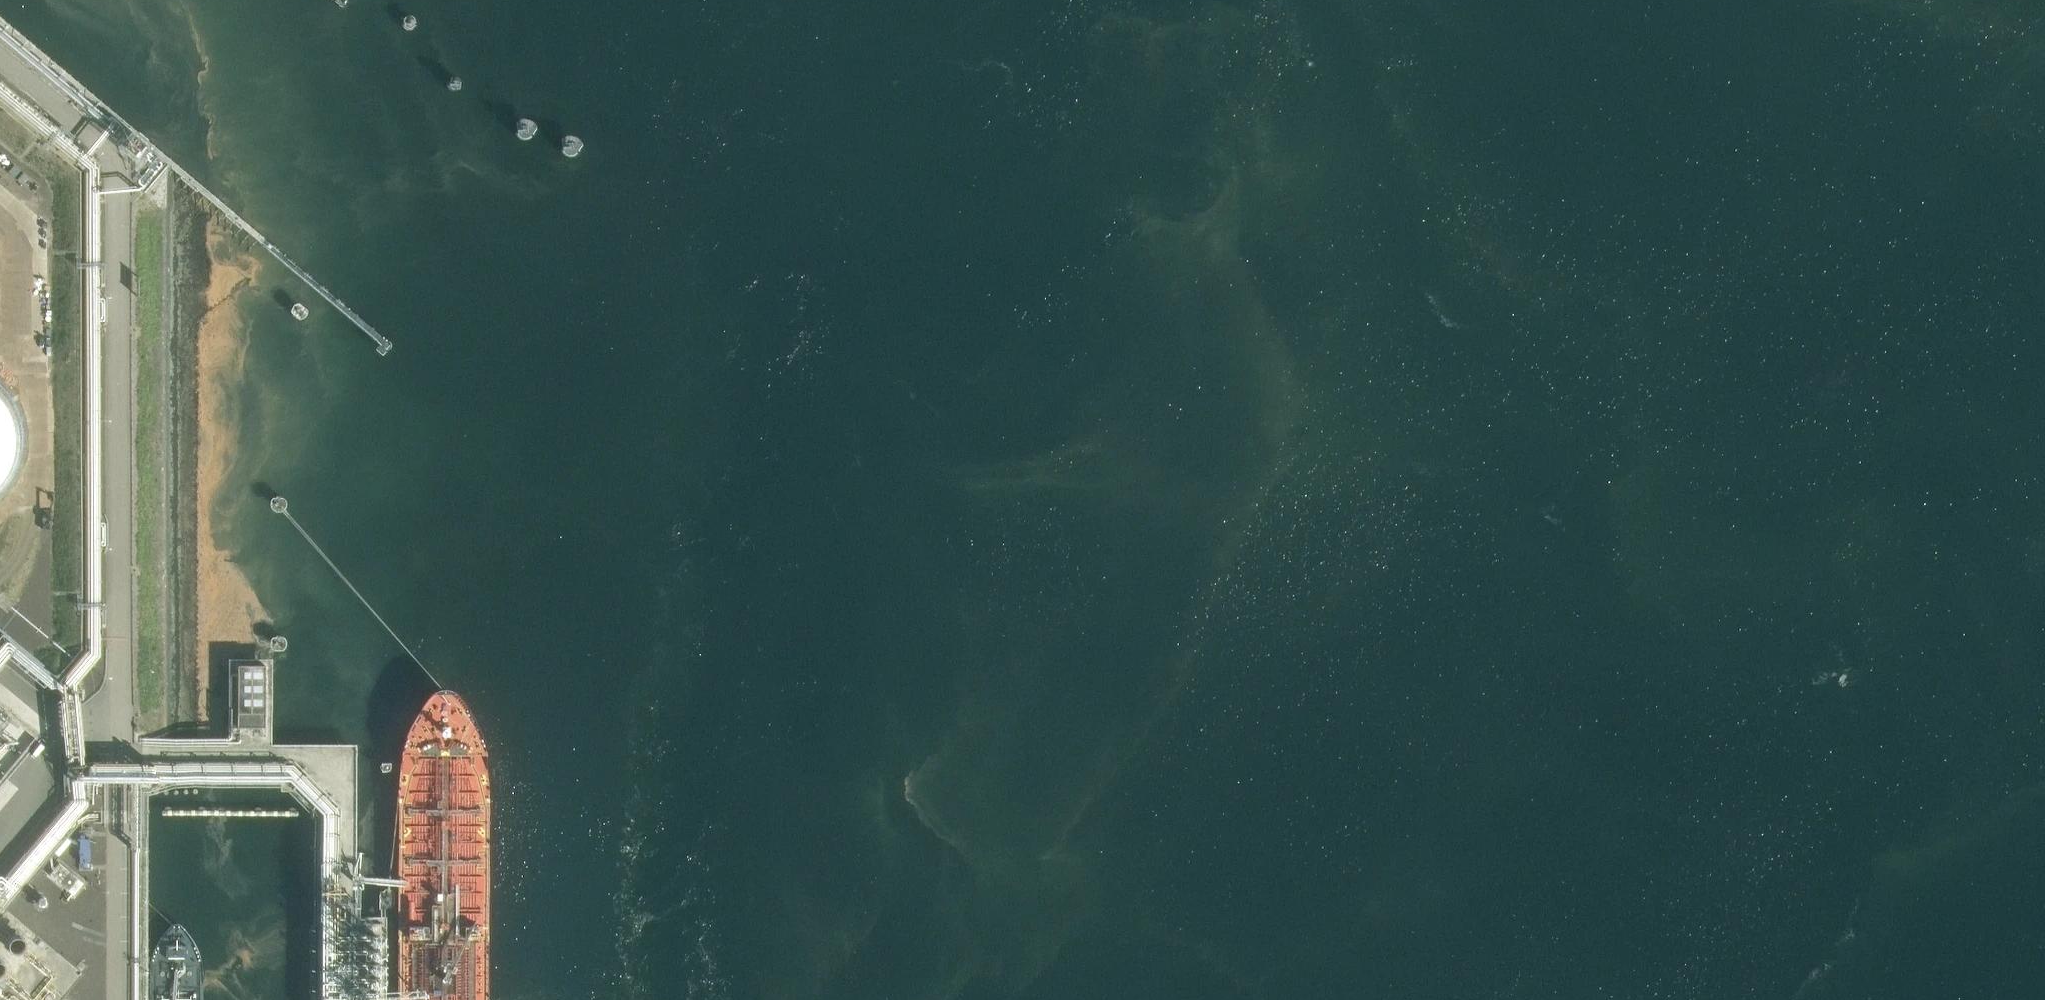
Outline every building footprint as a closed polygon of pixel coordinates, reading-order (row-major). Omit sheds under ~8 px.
[(13,650),(0,639),(0,665),(13,650)] [(40,735),(0,701),(0,781),(40,735)]
